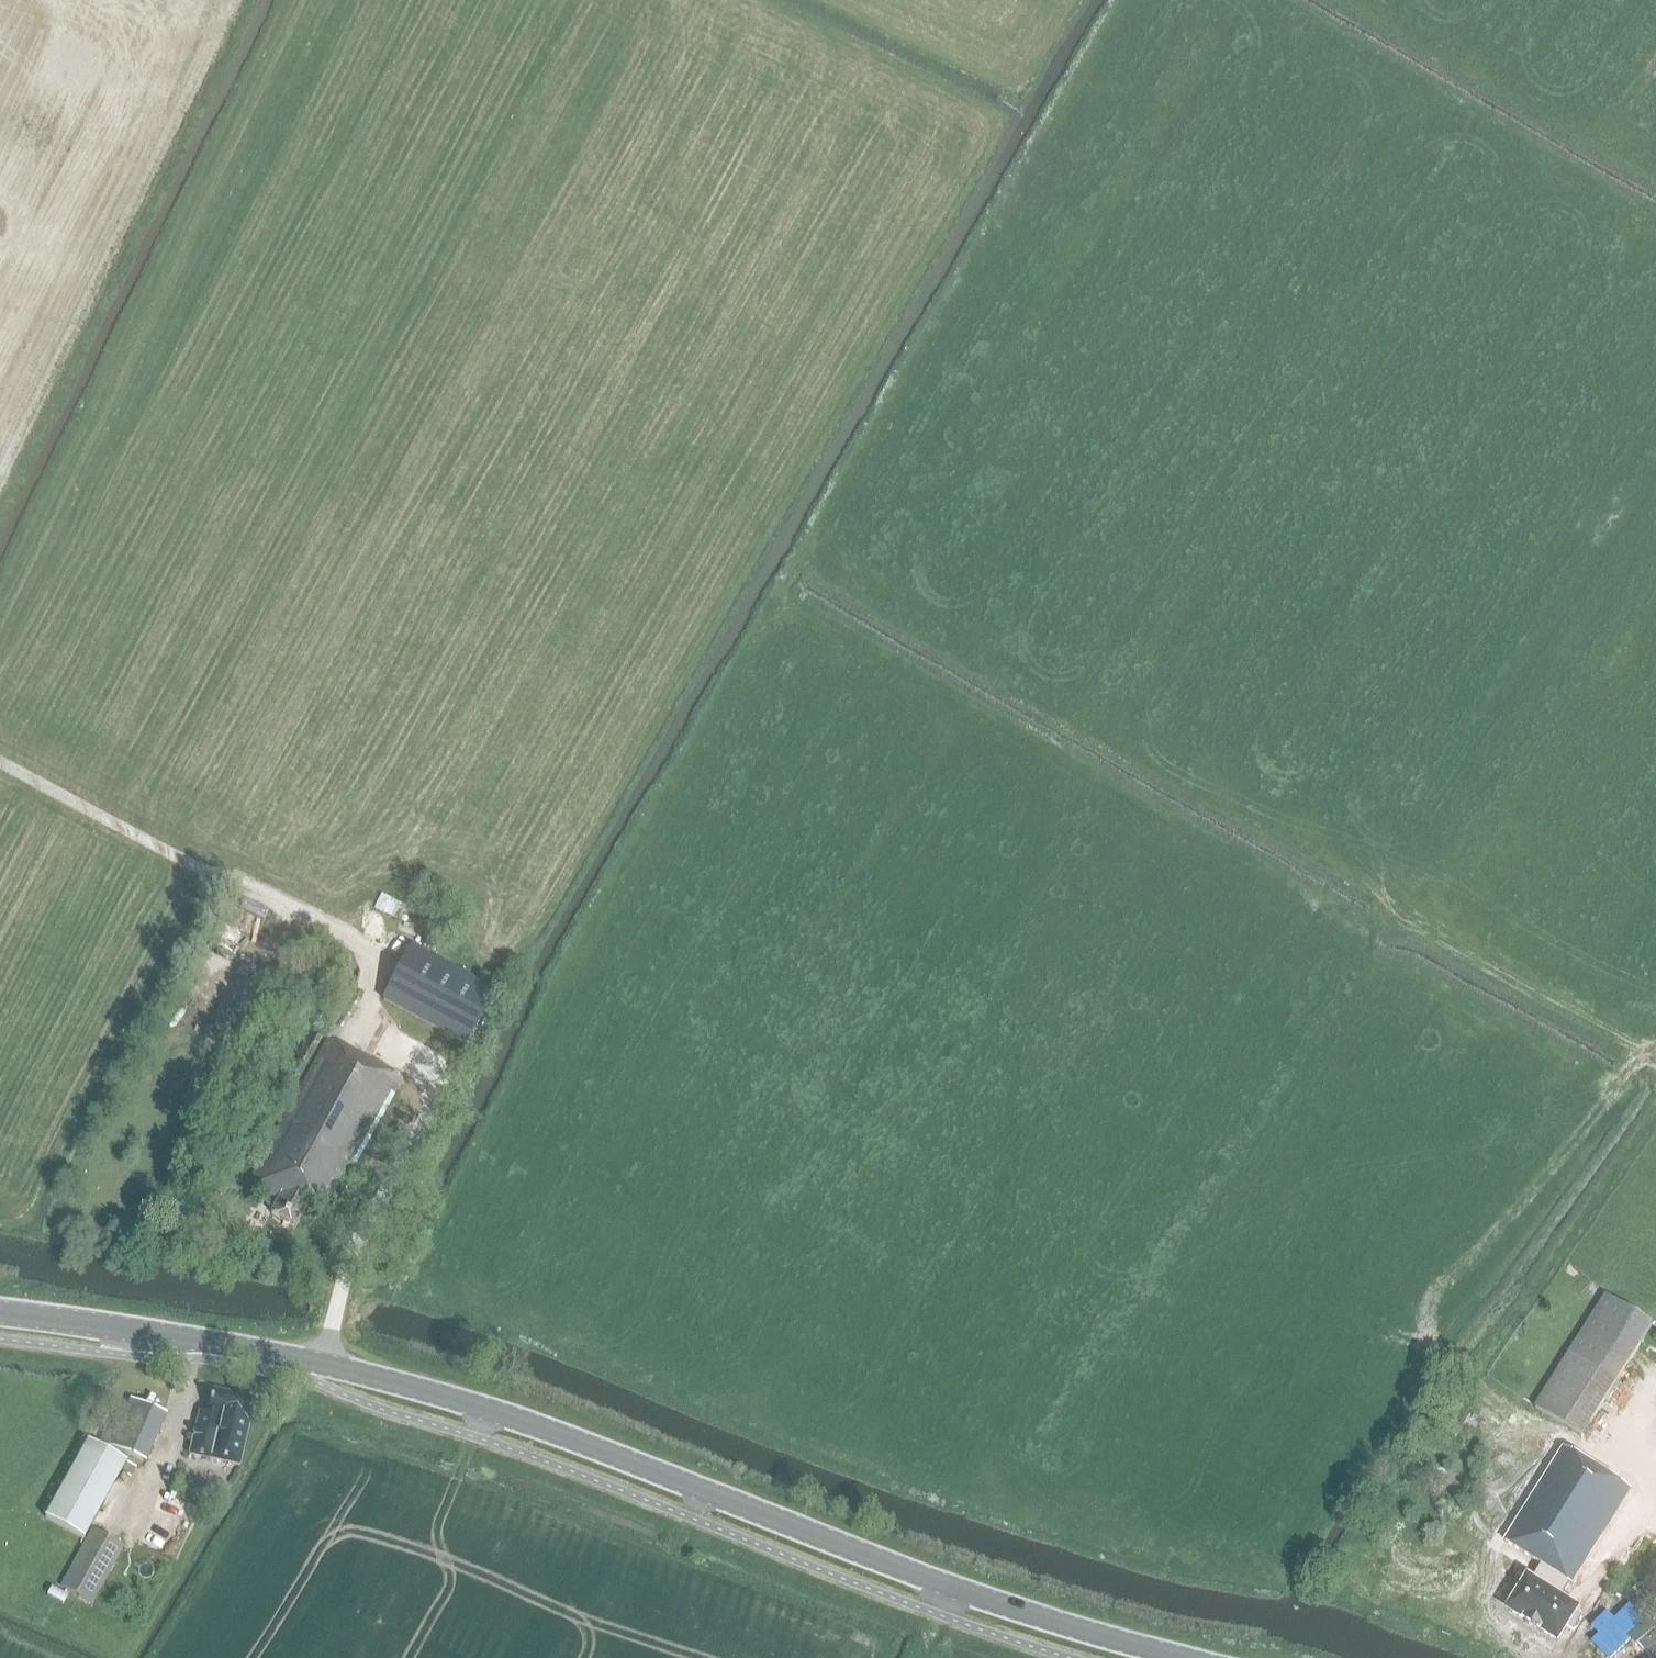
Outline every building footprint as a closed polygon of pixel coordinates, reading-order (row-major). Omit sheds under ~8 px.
[(385,892),(378,907),(402,919),(410,904),(385,892)] [(495,990),(412,945),(383,1000),(466,1045),(495,990)] [(300,1225),(315,1199),(328,1207),(346,1175),(350,1177),(400,1086),(326,1044),(251,1178),(284,1196),(275,1212),(300,1225)] [(271,1242),(258,1236),(251,1252),(264,1258),(271,1242)] [(1651,1325),(1606,1297),(1536,1409),(1581,1437),(1651,1325)] [(202,1412),(191,1455),(239,1467),(257,1400),(215,1390),(209,1414),(202,1412)] [(168,1416),(129,1399),(123,1414),(114,1410),(98,1447),(104,1451),(107,1447),(147,1465),(168,1416)] [(98,1447),(87,1442),(44,1519),(84,1542),(127,1464),(98,1447)] [(1573,1612),(1575,1610),(1558,1600),(1569,1582),(1571,1583),(1630,1491),(1563,1448),(1504,1541),(1541,1564),(1530,1582),(1527,1580),(1508,1610),(1525,1620),(1524,1622),(1539,1631),(1540,1630),(1556,1640),(1565,1626),(1572,1630),(1581,1617),(1573,1612)] [(105,1536),(93,1530),(63,1586),(95,1603),(125,1547),(105,1536)] [(1636,1599),(1618,1616),(1611,1609),(1590,1629),(1615,1656),(1635,1638),(1654,1657),(1655,1657),(1655,1621),(1636,1599)]
